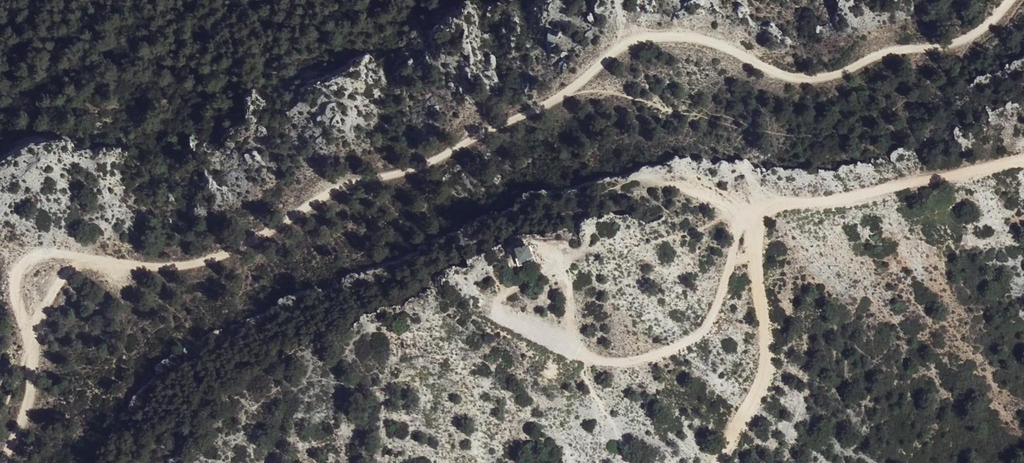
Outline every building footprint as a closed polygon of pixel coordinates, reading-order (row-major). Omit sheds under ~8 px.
[(527,240),(512,245),(517,259),(531,255),(527,240)]
